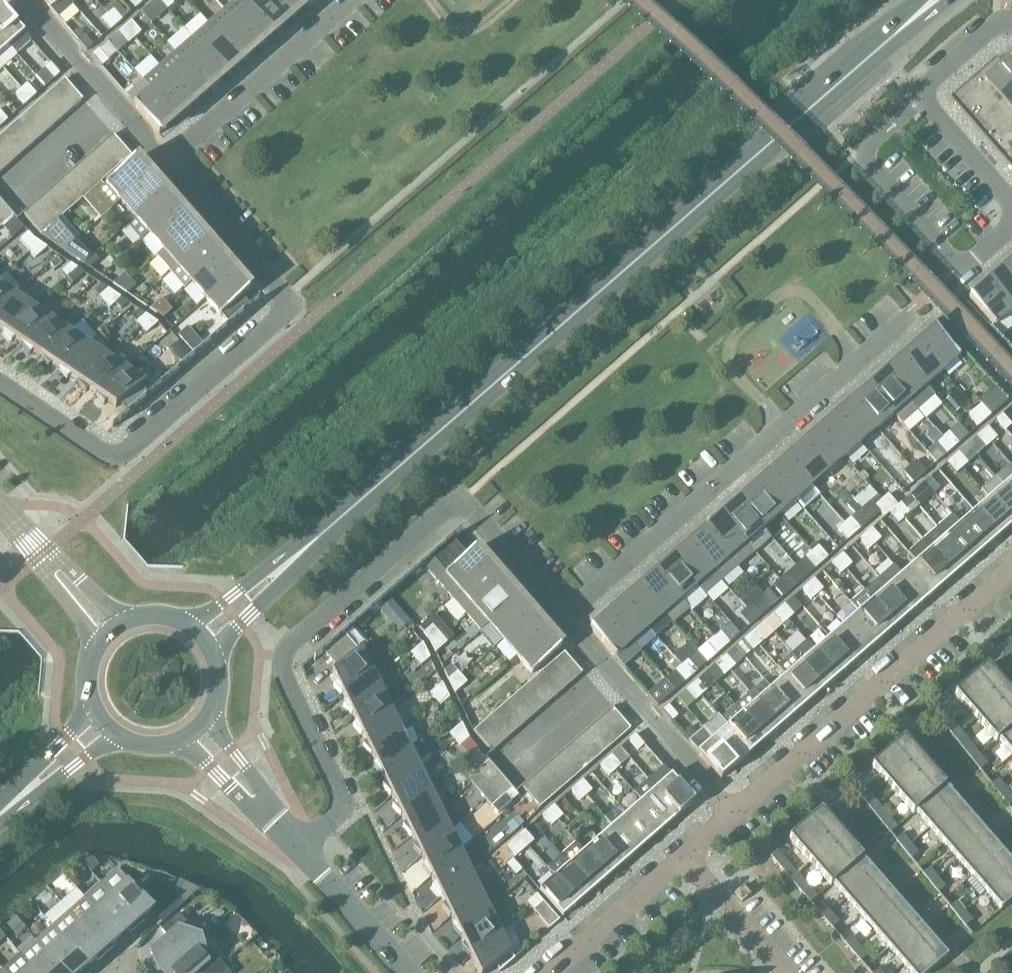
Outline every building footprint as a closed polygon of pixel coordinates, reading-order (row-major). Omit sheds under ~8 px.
[(59,19),(74,5),(69,0),(42,0),(59,19)] [(136,8),(145,0),(129,0),(136,8)] [(159,0),(156,0),(152,4),(161,15),(168,10),(159,0)] [(168,10),(174,4),(171,0),(159,0),(168,10)] [(224,9),(258,48),(274,34),(249,5),(245,0),(234,0),(224,9)] [(249,5),(274,34),(290,19),(273,0),(254,0),(249,5)] [(290,19),(307,5),(302,0),(273,0),(290,19)] [(9,46),(17,55),(32,42),(1,6),(0,7),(0,35),(9,46)] [(224,9),(207,23),(241,62),(258,48),(224,9)] [(113,10),(107,15),(117,25),(123,20),(113,10)] [(117,25),(107,15),(102,20),(111,30),(117,25)] [(132,21),(125,27),(135,38),(142,32),(132,21)] [(207,23),(191,37),(225,76),(241,62),(207,23)] [(135,38),(125,27),(119,33),(129,44),(135,38)] [(9,46),(0,35),(0,55),(9,46)] [(84,35),(78,41),(87,51),(94,45),(84,35)] [(191,38),(175,52),(184,62),(209,90),(225,76),(191,37),(191,38)] [(99,50),(92,56),(102,67),(109,61),(99,50)] [(175,52),(159,66),(193,105),(209,90),(184,62),(175,52)] [(994,150),(1011,134),(1011,110),(999,95),(1011,84),(1011,55),(1003,63),(997,58),(951,98),(950,98),(949,99),(994,150)] [(44,69),(36,77),(45,87),(54,79),(60,74),(51,63),(44,69)] [(159,66),(142,80),(151,90),(176,119),(193,105),(159,66)] [(65,79),(56,87),(74,108),(84,100),(83,99),(83,100),(65,79)] [(27,84),(21,90),(31,100),(37,95),(27,84)] [(999,95),(1011,110),(1011,84),(999,95)] [(56,87),(47,95),(65,116),(74,108),(56,87)] [(31,100),(21,90),(16,95),(25,105),(31,100)] [(176,119),(151,90),(134,105),(159,134),(176,119)] [(47,95),(38,103),(56,124),(65,116),(47,95)] [(38,103),(29,111),(47,132),(56,124),(38,103)] [(29,111),(20,119),(38,140),(47,132),(29,111)] [(20,119),(11,127),(29,148),(38,140),(20,119)] [(11,127),(2,135),(20,156),(29,148),(11,127)] [(114,134),(104,143),(123,164),(132,156),(114,135),(114,134)] [(1009,168),(1011,166),(1011,134),(994,150),(1009,168)] [(0,137),(0,151),(11,164),(20,156),(2,135),(0,137)] [(104,143),(95,151),(114,172),(123,164),(104,143)] [(2,172),(11,164),(0,151),(0,169),(2,172)] [(95,151),(86,158),(105,180),(114,172),(95,151)] [(86,158),(77,166),(96,187),(105,180),(86,158)] [(111,210),(121,202),(150,176),(135,159),(96,193),(111,210)] [(77,166),(68,174),(87,195),(96,187),(77,166)] [(68,174),(59,182),(78,203),(87,195),(68,174)] [(121,202),(135,218),(164,193),(150,176),(121,202)] [(59,182),(50,190),(68,211),(78,203),(59,182)] [(50,190),(41,198),(59,219),(68,211),(50,190)] [(135,218),(127,225),(141,241),(149,234),(178,209),(164,193),(135,218)] [(41,198),(32,206),(50,227),(59,219),(41,198)] [(50,227),(32,206),(22,214),(23,215),(41,235),(50,227)] [(0,212),(0,228),(14,216),(17,220),(18,220),(6,207),(0,212)] [(149,234),(163,250),(192,225),(178,209),(149,234)] [(155,257),(170,274),(207,242),(192,225),(163,250),(155,257)] [(29,233),(20,240),(25,246),(30,252),(41,243),(34,238),(29,232),(29,233)] [(64,251),(83,264),(94,255),(79,238),(64,251)] [(184,290),(192,283),(221,258),(207,242),(170,274),(184,290)] [(41,243),(30,252),(35,258),(47,248),(41,243)] [(94,255),(83,264),(90,268),(99,261),(94,255)] [(57,258),(49,264),(54,270),(62,263),(57,258)] [(192,283),(206,299),(235,274),(221,258),(192,283)] [(1002,268),(1011,279),(1011,260),(1002,268)] [(62,271),(67,278),(78,268),(71,264),(62,271)] [(78,268),(67,278),(72,284),(85,273),(78,268)] [(986,282),(1011,311),(1011,279),(1002,268),(986,282)] [(113,284),(120,289),(131,279),(125,273),(113,284)] [(235,274),(206,299),(221,317),(222,316),(231,326),(252,308),(251,307),(243,298),(250,291),(235,274)] [(131,279),(120,289),(127,293),(136,286),(131,279)] [(1011,311),(986,282),(969,297),(994,326),(1011,311)] [(15,294),(0,284),(0,307),(15,294)] [(102,285),(94,291),(99,296),(104,302),(115,293),(108,289),(102,285)] [(115,293),(104,302),(109,309),(122,298),(115,293)] [(3,332),(33,306),(15,294),(0,307),(0,330),(3,332)] [(150,309),(157,314),(167,304),(162,298),(150,309)] [(167,304),(157,314),(164,318),(173,310),(167,304)] [(14,340),(22,345),(52,319),(33,306),(3,332),(3,333),(11,342),(14,340)] [(139,310),(132,317),(141,327),(151,318),(145,314),(139,310)] [(151,318),(141,327),(146,334),(158,323),(151,318)] [(33,352),(40,357),(71,331),(52,319),(22,345),(21,345),(30,355),(33,352)] [(934,328),(918,342),(943,371),(960,357),(934,328)] [(52,365),(59,370),(89,344),(71,331),(40,357),(40,358),(48,367),(52,365)] [(918,342),(901,356),(926,386),(943,371),(918,342)] [(70,377),(77,382),(108,356),(89,344),(59,370),(67,380),(70,377)] [(179,344),(171,350),(184,365),(192,358),(179,344)] [(89,390),(96,395),(126,369),(108,356),(77,382),(77,383),(86,392),(89,390)] [(901,356),(885,371),(919,410),(935,395),(926,386),(901,356)] [(126,369),(96,395),(104,405),(107,402),(116,408),(120,404),(130,415),(150,397),(141,386),(146,382),(126,369)] [(885,371),(869,385),(894,414),(903,424),(919,410),(885,371)] [(869,385),(852,399),(877,428),(894,414),(869,385)] [(982,404),(976,410),(985,420),(992,415),(1007,400),(994,387),(980,401),(982,404)] [(852,399),(836,413),(861,443),(877,428),(852,399)] [(985,420),(976,410),(969,415),(978,426),(985,420)] [(836,413),(820,428),(845,457),(861,443),(836,413)] [(997,420),(1001,424),(1006,430),(1011,425),(1003,414),(997,420)] [(988,427),(982,432),(991,443),(997,438),(988,427)] [(820,428),(803,442),(828,471),(845,457),(820,428)] [(950,432),(943,438),(953,448),(959,443),(950,432)] [(976,437),(968,445),(977,455),(986,448),(991,443),(982,432),(976,437)] [(953,448),(943,438),(937,444),(946,454),(953,448)] [(803,442),(786,457),(812,486),(828,471),(803,442)] [(959,452),(953,457),(963,468),(968,463),(959,452)] [(786,457),(770,471),(795,500),(804,510),(820,496),(812,486),(786,457)] [(963,468),(953,457),(947,462),(957,473),(963,468)] [(917,461),(910,466),(920,477),(926,471),(917,461)] [(998,480),(1011,496),(1011,466),(1011,465),(996,477),(998,480)] [(920,477),(910,466),(904,472),(913,483),(920,477)] [(770,471),(754,485),(779,514),(795,500),(770,471)] [(930,477),(924,482),(933,493),(939,488),(930,477)] [(918,487),(909,495),(919,506),(927,498),(933,493),(924,482),(918,487)] [(754,485),(738,499),(763,528),(779,514),(754,485)] [(989,498),(1011,525),(1011,496),(1003,486),(989,498)] [(871,487),(855,501),(863,509),(872,520),(881,512),(876,507),(883,501),(877,494),(871,487)] [(889,495),(883,501),(892,512),(895,509),(898,506),(889,495)] [(974,511),(998,538),(1011,525),(989,498),(974,511)] [(738,499),(721,514),(755,552),(771,538),(763,528),(738,499)] [(885,517),(888,515),(892,512),(883,501),(876,507),(881,512),(885,517)] [(901,503),(898,506),(895,509),(905,519),(911,514),(901,503)] [(863,509),(852,519),(861,529),(872,520),(863,509)] [(892,512),(888,515),(898,525),(905,519),(895,509),(892,512)] [(974,511),(960,524),(983,550),(998,538),(974,511)] [(721,514),(705,528),(739,567),(755,552),(721,514)] [(953,515),(938,528),(969,563),(983,550),(960,524),(953,515)] [(852,519),(845,524),(855,535),(861,529),(852,519)] [(855,535),(845,524),(839,530),(848,540),(855,535)] [(705,528),(688,542),(713,571),(722,581),(739,567),(705,528)] [(938,528),(923,541),(954,576),(969,563),(938,528)] [(872,529),(866,534),(875,545),(881,539),(872,529)] [(875,545),(866,534),(860,539),(870,550),(875,545)] [(423,564),(438,582),(469,555),(454,538),(423,564)] [(909,553),(916,562),(939,589),(954,576),(923,541),(909,553)] [(688,542),(672,557),(697,586),(713,571),(688,542)] [(819,547),(813,553),(822,563),(828,558),(819,547)] [(438,582),(453,598),(491,566),(476,549),(469,555),(438,582)] [(806,558),(796,567),(805,577),(822,563),(813,553),(806,558)] [(843,554),(837,559),(847,570),(852,565),(843,554)] [(672,557),(656,571),(681,600),(697,586),(672,557)] [(847,570),(837,559),(831,564),(841,575),(847,570)] [(916,562),(901,574),(925,601),(939,589),(916,562)] [(453,598),(467,615),(505,582),(491,566),(453,598)] [(894,566),(880,579),(910,614),(925,601),(901,574),(894,566)] [(796,567),(780,581),(789,592),(805,577),(796,567)] [(656,571),(639,585),(665,614),(673,624),(690,610),(681,600),(656,571)] [(814,579),(808,584),(818,595),(823,590),(814,579)] [(880,579),(865,591),(896,626),(910,614),(880,579)] [(789,592),(780,581),(773,587),(783,597),(789,592)] [(481,631),(490,624),(519,599),(505,582),(467,615),(481,631)] [(818,595),(808,584),(802,589),(812,600),(818,595)] [(639,585),(623,599),(648,628),(665,614),(639,585)] [(851,604),(858,612),(882,639),(896,626),(865,591),(851,604)] [(490,624),(504,640),(533,615),(519,599),(490,624)] [(623,599),(607,613),(632,642),(648,628),(623,599)] [(392,600),(380,610),(389,620),(400,611),(392,600)] [(753,604),(747,610),(756,620),(762,615),(753,604)] [(785,605),(779,610),(788,620),(794,615),(785,605)] [(756,620),(747,610),(740,615),(749,626),(756,620)] [(779,610),(773,615),(782,625),(786,630),(791,626),(787,621),(788,620),(779,610)] [(858,612),(844,625),(867,652),(882,639),(858,612)] [(607,613),(590,628),(615,657),(624,667),(624,666),(641,652),(632,642),(607,613)] [(504,640),(518,657),(547,631),(533,615),(504,640)] [(433,624),(424,632),(429,637),(432,645),(443,636),(438,630),(433,624)] [(731,624),(721,632),(730,643),(740,634),(731,624)] [(844,625),(829,638),(853,664),(867,652),(844,625)] [(756,630),(750,635),(759,646),(765,641),(756,630)] [(547,631),(518,657),(532,674),(562,648),(547,631)] [(721,632),(714,638),(723,649),(730,643),(721,632)] [(323,651),(337,669),(359,651),(343,634),(323,651)] [(443,636),(432,645),(436,653),(448,642),(448,641),(450,639),(445,634),(443,636)] [(759,646),(750,635),(744,640),(753,651),(759,646)] [(714,638),(698,652),(707,663),(723,649),(714,638)] [(829,638),(814,651),(837,678),(853,664),(829,638)] [(411,653),(416,659),(427,650),(423,642),(411,653)] [(807,642),(793,655),(823,690),(837,678),(814,651),(807,642)] [(334,686),(342,695),(372,669),(362,648),(359,651),(337,669),(332,674),(337,683),(334,686)] [(727,655),(721,660),(730,671),(736,666),(733,662),(741,655),(735,648),(727,655)] [(427,650),(416,659),(422,666),(431,658),(427,650)] [(565,652),(555,660),(574,681),(583,673),(583,672),(583,673),(565,652)] [(698,652),(682,666),(691,677),(707,663),(698,652)] [(778,667),(785,676),(809,703),(823,690),(793,655),(778,667)] [(555,660),(546,668),(565,689),(574,681),(555,660)] [(730,671),(721,660),(715,665),(724,676),(730,671)] [(453,664),(445,671),(448,678),(452,685),(463,676),(457,670),(453,664)] [(675,672),(666,681),(675,691),(691,677),(682,666),(675,672)] [(996,741),(999,738),(1011,753),(1011,696),(987,667),(955,694),(996,741)] [(546,668),(537,676),(556,697),(565,689),(546,668)] [(343,706),(352,715),(382,689),(372,669),(342,695),(342,696),(343,695),(346,703),(343,706)] [(698,680),(692,685),(701,696),(707,691),(716,684),(706,673),(698,680)] [(463,676),(452,685),(456,693),(468,682),(463,676)] [(537,676),(528,684),(546,705),(556,697),(537,676)] [(785,676),(771,688),(794,715),(809,703),(785,676)] [(665,680),(648,695),(650,697),(651,699),(658,706),(658,705),(665,700),(675,691),(666,681),(665,680)] [(765,681),(750,694),(780,728),(794,715),(771,688),(765,681)] [(430,693),(436,700),(446,690),(443,683),(430,693)] [(528,684),(519,692),(537,713),(546,705),(528,684)] [(701,696),(692,685),(686,690),(695,701),(701,696)] [(353,726),(362,735),(392,709),(382,689),(352,715),(352,716),(352,715),(356,723),(353,726)] [(446,690),(436,700),(441,706),(450,698),(446,690)] [(519,692),(510,700),(528,721),(537,713),(519,692)] [(750,694),(736,706),(766,740),(780,728),(750,694)] [(510,700),(501,708),(519,729),(528,721),(510,700)] [(678,716),(669,706),(663,711),(672,721),(678,716)] [(722,719),(728,726),(751,753),(766,740),(736,706),(722,719)] [(613,707),(604,715),(622,737),(631,729),(613,708),(614,708),(613,707)] [(943,723),(950,717),(942,707),(934,712),(943,723)] [(501,708),(492,715),(510,737),(519,729),(501,708)] [(363,746),(372,756),(402,729),(392,709),(362,735),(362,736),(362,735),(366,743),(363,746)] [(492,715),(483,723),(501,744),(510,737),(492,715)] [(604,715),(594,723),(613,745),(622,737),(604,715)] [(950,732),(957,726),(950,717),(943,723),(950,732)] [(450,733),(455,740),(466,730),(462,723),(450,733)] [(483,723),(474,731),(491,752),(492,752),(501,744),(483,723)] [(594,723),(585,731),(604,752),(613,745),(594,723)] [(728,726),(713,739),(737,765),(751,753),(728,726)] [(958,742),(965,736),(957,726),(950,732),(958,742)] [(737,765),(713,739),(704,728),(689,742),(721,779),(737,765)] [(373,766),(381,776),(412,749),(402,729),(372,756),(376,763),(373,766)] [(466,730),(455,740),(461,746),(470,738),(466,730)] [(585,731),(576,739),(595,760),(604,752),(585,731)] [(635,735),(629,740),(638,750),(644,745),(635,735)] [(965,751),(972,745),(965,736),(958,742),(965,751)] [(576,739),(567,747),(586,768),(595,760),(576,739)] [(1001,909),(1011,899),(1011,863),(904,739),(872,766),(913,813),(916,811),(1001,909)] [(965,751),(972,760),(980,755),(972,745),(965,751)] [(567,747),(558,755),(577,776),(586,768),(567,747)] [(383,786),(391,796),(422,769),(412,749),(381,776),(382,776),(386,783),(383,786)] [(478,749),(469,758),(479,769),(489,761),(486,758),(485,757),(478,749)] [(558,755),(549,763),(567,784),(577,776),(558,755)] [(612,755),(606,760),(615,770),(621,765),(612,755)] [(987,764),(980,755),(973,760),(980,770),(987,764)] [(615,770),(606,760),(600,765),(609,776),(615,770)] [(468,779),(467,779),(475,789),(476,788),(497,770),(489,761),(479,769),(468,779)] [(549,763),(540,770),(558,792),(567,784),(549,763)] [(664,766),(648,779),(680,815),(695,802),(664,766)] [(393,806),(401,816),(432,789),(422,769),(391,796),(392,796),(396,804),(393,806)] [(476,788),(475,789),(483,798),(484,797),(504,779),(497,770),(476,788)] [(540,770),(531,778),(549,799),(558,792),(540,770)] [(531,778),(522,786),(522,787),(540,807),(549,799),(531,778)] [(484,797),(483,798),(491,807),(506,794),(512,788),(504,779),(484,797)] [(634,792),(642,801),(665,828),(680,815),(648,779),(634,792)] [(851,785),(860,795),(867,789),(859,779),(851,785)] [(992,785),(1000,794),(1007,788),(999,779),(992,785)] [(583,780),(577,785),(586,796),(592,790),(583,780)] [(586,796),(577,785),(571,790),(580,801),(586,796)] [(1000,794),(1007,804),(1011,800),(1011,795),(1007,788),(1000,794)] [(403,827),(411,836),(442,810),(432,789),(401,816),(402,816),(406,824),(403,827)] [(860,795),(867,805),(875,799),(867,789),(860,795)] [(492,806),(491,807),(497,814),(498,813),(512,801),(506,794),(492,806)] [(867,805),(875,814),(882,808),(875,799),(867,805)] [(642,801),(627,814),(651,841),(665,828),(642,801)] [(554,805),(548,810),(557,821),(563,816),(554,805)] [(875,814),(882,823),(890,817),(882,808),(875,814)] [(413,847),(421,856),(452,830),(442,810),(411,836),(411,837),(412,836),(416,844),(413,847)] [(557,821),(548,810),(542,815),(551,826),(557,821)] [(912,972),(928,972),(947,956),(821,811),(789,839),(830,885),(833,883),(912,972)] [(519,814),(508,824),(514,831),(525,822),(519,814)] [(627,814),(613,826),(636,853),(651,841),(627,814)] [(890,817),(882,823),(890,833),(897,827),(890,817)] [(613,826),(598,839),(622,866),(636,853),(613,826)] [(422,867),(431,877),(461,850),(452,830),(421,856),(425,864),(422,867)] [(525,830),(519,835),(528,846),(534,841),(525,830)] [(896,840),(903,849),(911,843),(903,834),(896,840)] [(519,835),(513,840),(522,851),(528,846),(519,835)] [(598,839),(584,852),(607,878),(622,866),(598,839)] [(522,851),(513,840),(507,845),(517,856),(522,851)] [(576,843),(562,855),(593,891),(607,878),(584,852),(576,843)] [(911,843),(903,849),(911,859),(918,853),(911,843)] [(777,849),(770,856),(811,903),(818,896),(777,849)] [(432,887),(441,897),(471,870),(461,850),(431,877),(435,884),(432,887)] [(547,868),(555,877),(578,904),(593,891),(562,855),(547,868)] [(507,865),(516,875),(522,870),(513,859),(507,865)] [(118,868),(101,883),(138,926),(146,919),(144,916),(153,909),(118,868)] [(923,874),(931,883),(938,877),(930,868),(923,874)] [(442,907),(450,917),(481,890),(471,870),(441,897),(445,904),(442,907)] [(578,904),(555,877),(540,890),(563,917),(578,904)] [(938,877),(931,883),(938,892),(946,886),(938,877)] [(101,883),(84,897),(119,938),(128,930),(131,933),(138,926),(101,883)] [(742,901),(741,902),(741,903),(752,893),(752,892),(751,893),(744,886),(746,885),(745,885),(734,894),(734,895),(736,894),(742,901)] [(77,888),(60,903),(68,912),(106,955),(113,948),(111,945),(119,938),(84,897),(77,888)] [(452,927),(460,937),(491,910),(481,890),(450,917),(451,917),(455,925),(452,927)] [(176,893),(160,906),(162,908),(169,916),(185,903),(176,893)] [(527,903),(534,910),(543,902),(537,894),(527,903)] [(950,907),(958,917),(965,911),(958,901),(950,907)] [(543,902),(534,910),(550,929),(560,920),(543,902)] [(60,903),(44,917),(52,926),(87,966),(96,958),(98,961),(106,955),(68,912),(60,903)] [(816,909),(824,918),(831,912),(824,903),(816,909)] [(462,947),(470,957),(501,930),(491,910),(460,937),(461,937),(465,945),(462,947)] [(965,911),(958,917),(965,926),(973,920),(965,911)] [(831,912),(824,918),(832,928),(839,922),(831,912)] [(153,957),(149,960),(158,971),(162,967),(165,970),(164,970),(165,971),(201,939),(188,923),(179,913),(161,929),(169,938),(151,954),(153,957)] [(36,940),(65,972),(79,972),(87,966),(52,926),(36,940)] [(470,957),(471,957),(479,972),(486,972),(494,966),(500,972),(515,959),(510,953),(511,952),(501,930),(470,957)] [(844,942),(852,951),(859,945),(852,936),(844,942)] [(165,971),(167,972),(195,972),(197,971),(199,972),(214,972),(224,964),(215,954),(201,939),(165,971)] [(20,954),(36,972),(65,972),(36,940),(20,954)] [(859,945),(852,951),(860,961),(867,954),(859,945)] [(3,968),(8,972),(36,972),(20,954),(3,968)] [(214,972),(231,972),(224,964),(214,972)]
